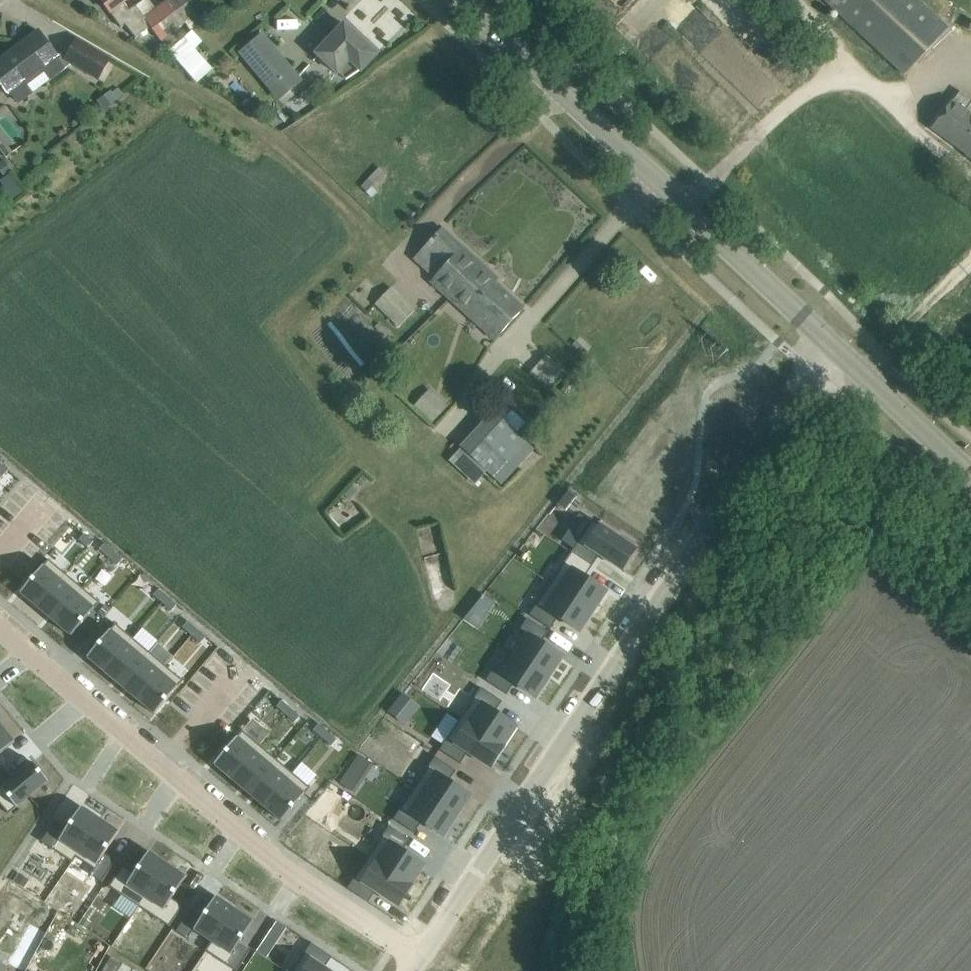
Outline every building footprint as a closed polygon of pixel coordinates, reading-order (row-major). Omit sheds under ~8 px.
[(107,7),(116,1),(126,14),(130,11),(129,10),(123,2),(126,0),(102,0),(107,7)] [(156,10),(173,32),(216,0),(170,0),(156,10)] [(841,15),(905,75),(949,29),(918,0),(826,0),(841,15)] [(116,1),(107,7),(122,26),(126,23),(136,37),(151,25),(162,40),(173,32),(156,10),(146,17),(137,4),(129,10),(130,11),(126,14),(116,1)] [(378,54),(344,23),(338,30),(335,26),(325,37),(331,43),(319,56),(338,74),(339,73),(346,80),(360,70),(362,71),(378,54)] [(28,84),(45,71),(50,78),(64,68),(57,58),(59,57),(40,31),(25,42),(26,44),(5,60),(4,58),(0,61),(0,81),(9,94),(11,92),(19,102),(33,91),(28,84)] [(171,50),(198,82),(213,69),(195,48),(202,42),(193,31),(171,50)] [(264,32),(239,52),(260,78),(285,58),(264,32)] [(65,59),(98,78),(110,58),(77,39),(65,59)] [(961,91),(953,100),(932,128),(966,153),(965,154),(970,159),(970,98),(961,91)] [(112,92),(98,102),(104,110),(118,100),(112,92)] [(442,228),(429,242),(414,259),(435,277),(431,282),(470,317),(473,314),(498,336),(524,308),(496,282),(499,279),(442,228)] [(400,326),(415,310),(391,287),(376,304),(400,326)] [(544,355),(529,369),(544,384),(559,370),(544,355)] [(427,388),(412,405),(431,422),(447,405),(427,388)] [(527,442),(494,412),(462,447),(494,477),(527,442)] [(3,476),(9,470),(0,463),(0,473),(3,476)] [(569,490),(558,504),(566,510),(577,497),(569,490)] [(592,521),(571,552),(592,566),(600,555),(622,570),(636,549),(633,547),(635,544),(623,536),(621,539),(593,520),(592,521)] [(93,541),(85,534),(79,540),(88,547),(94,541),(93,541)] [(105,543),(99,549),(109,557),(114,551),(105,543)] [(114,551),(109,557),(118,565),(123,559),(114,551)] [(571,552),(551,583),(593,612),(606,592),(585,577),(592,566),(571,552)] [(49,559),(20,593),(38,607),(66,573),(49,559)] [(66,573),(38,607),(54,621),(83,587),(66,573)] [(551,583),(530,615),(550,628),(551,629),(555,623),(558,618),(579,631),(593,612),(551,583)] [(83,587),(54,621),(72,636),(100,602),(83,587)] [(159,589),(154,595),(163,603),(168,597),(159,589)] [(484,594),(476,603),(487,610),(494,600),(484,594)] [(168,597),(163,603),(172,611),(177,604),(168,597)] [(528,635),(515,655),(549,677),(562,657),(541,643),(549,632),(548,632),(527,618),(520,629),(520,630),(528,635)] [(188,622),(183,628),(192,636),(198,630),(188,622)] [(116,623),(87,657),(105,671),(133,638),(116,623)] [(198,630),(192,636),(202,643),(207,637),(198,630)] [(133,638),(105,671),(121,685),(150,652),(133,638)] [(150,652),(121,685),(138,699),(166,666),(150,652)] [(493,669),(486,680),(507,695),(511,688),(515,683),(536,697),(549,677),(515,655),(502,675),(494,669),(493,669)] [(166,666),(138,699),(155,714),(184,680),(166,666)] [(481,688),(460,719),(503,747),(504,746),(503,746),(516,727),(495,712),(499,707),(499,706),(503,701),(502,701),(481,687),(481,688)] [(403,694),(389,711),(401,721),(406,714),(409,717),(418,706),(403,694)] [(282,701),(277,707),(286,714),(291,708),(282,701)] [(291,708),(286,714),(295,722),(300,716),(291,708)] [(443,745),(440,750),(461,764),(465,757),(468,753),(490,767),(503,747),(460,719),(459,721),(443,745)] [(15,742),(1,724),(0,725),(0,754),(15,742)] [(319,724),(313,730),(323,738),(328,732),(319,724)] [(243,730),(214,764),(232,779),(260,745),(243,731),(243,730)] [(328,732),(323,738),(332,745),(337,739),(328,732)] [(260,745),(232,779),(248,792),(276,759),(260,745)] [(435,757),(414,788),(457,816),(470,796),(449,782),(452,778),(457,771),(456,770),(435,756),(435,757)] [(276,759),(248,792),(265,806),(293,773),(276,759)] [(9,814),(18,806),(49,780),(33,762),(13,779),(4,769),(0,772),(0,803),(9,814)] [(351,765),(339,782),(353,791),(364,774),(351,765)] [(293,773),(265,806),(282,821),(310,787),(308,786),(293,773)] [(414,788),(394,819),(415,833),(419,827),(422,822),(443,836),(457,816),(414,788)] [(56,820),(42,841),(72,862),(101,819),(81,806),(67,828),(56,820)] [(101,819),(72,862),(73,862),(76,857),(94,869),(91,874),(102,882),(116,861),(105,853),(119,831),(101,819)] [(389,826),(368,857),(411,886),(412,885),(411,884),(424,865),(403,851),(411,839),(410,839),(389,826)] [(123,865),(109,886),(121,895),(139,906),(168,864),(149,851),(135,872),(123,865)] [(368,857),(348,888),(348,889),(369,902),(376,891),(398,906),(411,886),(368,857)] [(168,864),(139,906),(170,927),(183,905),(172,898),(187,876),(168,864)] [(20,874),(15,881),(24,887),(29,880),(20,874)] [(190,910),(176,931),(188,939),(194,930),(212,941),(206,951),(235,908),(216,896),(202,917),(190,910)] [(206,951),(236,970),(237,970),(251,950),(240,943),(254,921),(235,908),(206,951)] [(9,963),(24,970),(26,970),(47,933),(30,923),(15,951),(9,963)] [(292,970),(330,970),(325,968),(332,957),(311,942),(292,970)]
